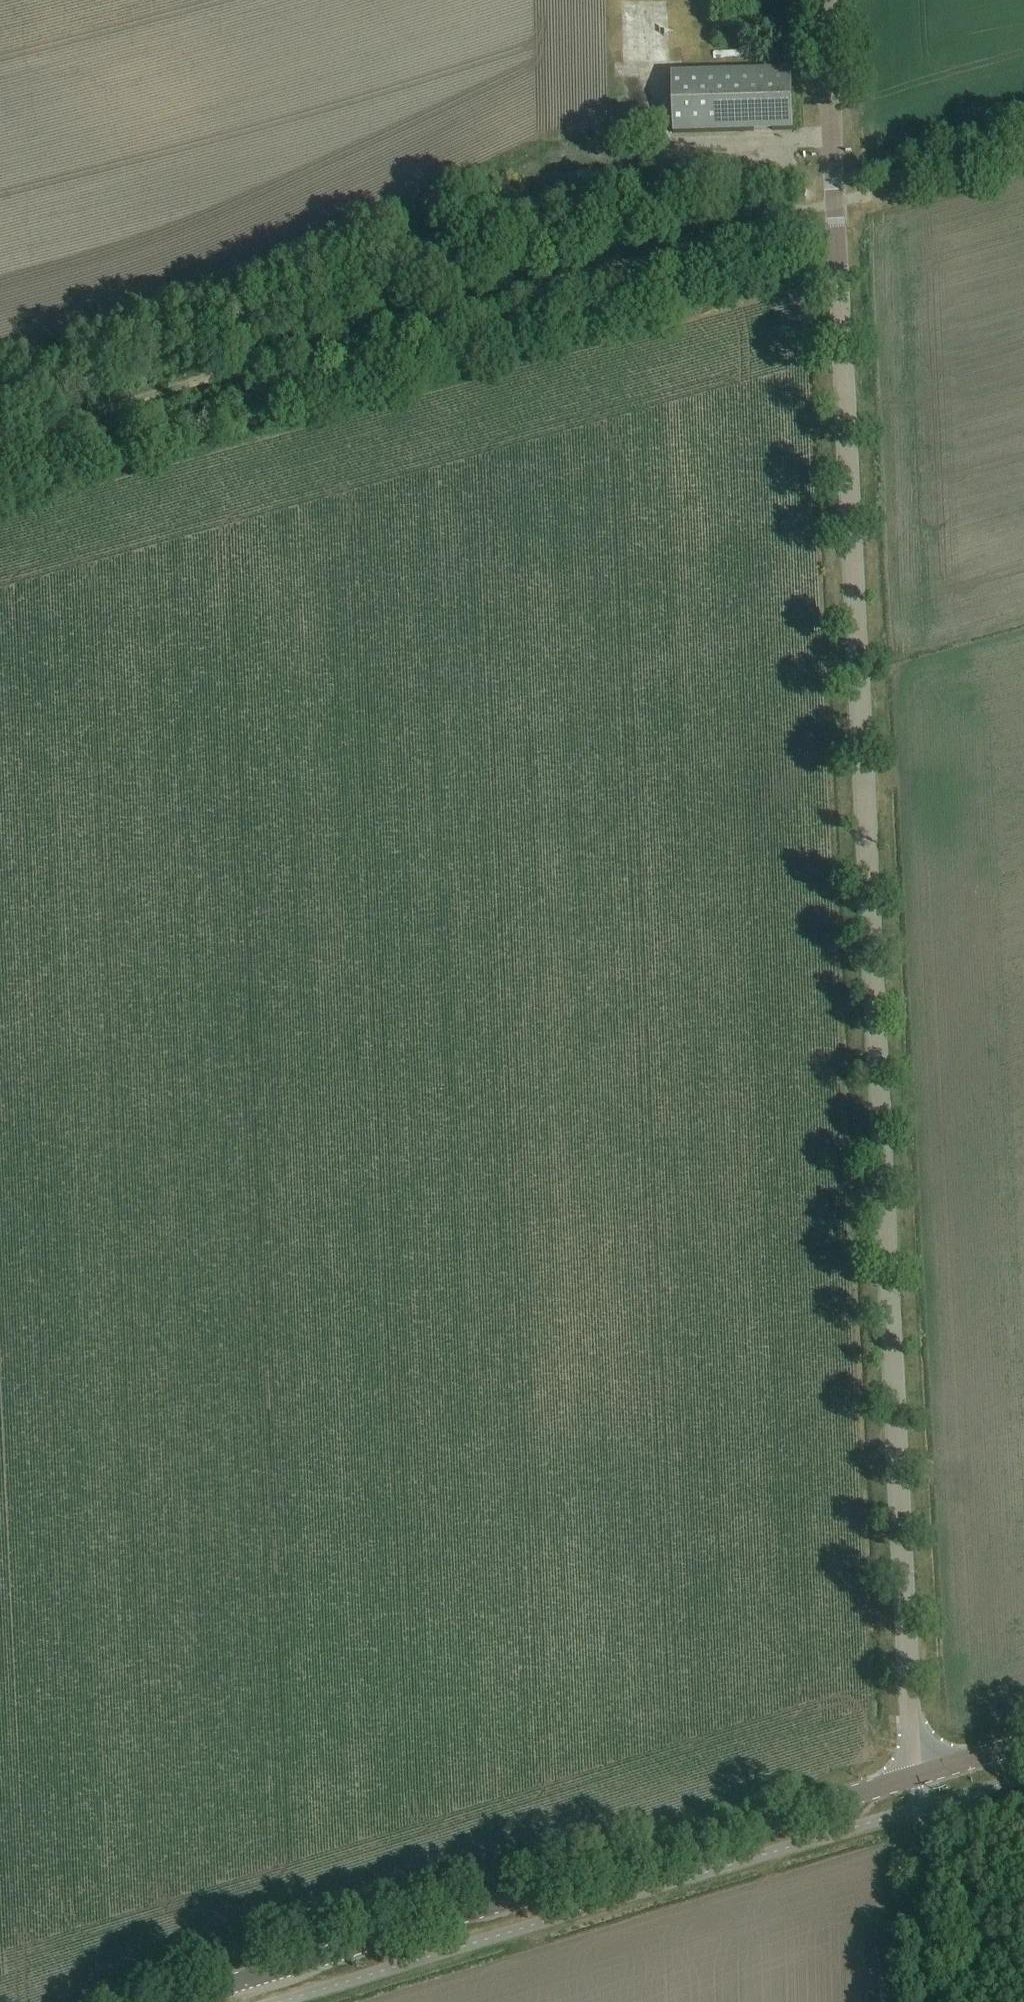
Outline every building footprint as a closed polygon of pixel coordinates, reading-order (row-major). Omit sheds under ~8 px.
[(673,133),(794,130),(792,69),(672,73),(673,133)]
